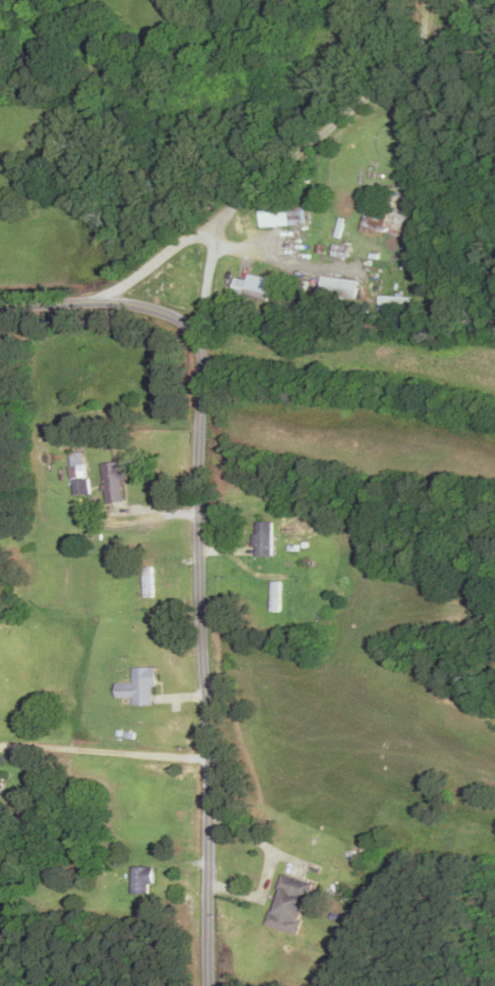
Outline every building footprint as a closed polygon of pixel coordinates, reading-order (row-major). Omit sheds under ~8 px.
[(412,241),(420,215),(371,201),(363,226),(412,241)] [(261,227),(304,227),(304,208),(261,208),(261,227)] [(320,295),(354,301),(358,283),(323,276),(320,295)] [(232,294),(268,303),(272,286),(236,277),(232,294)] [(125,503),(125,480),(128,480),(128,464),(105,464),(107,504),(125,503)] [(89,481),(74,481),(74,495),(89,495),(89,481)] [(275,523),(257,523),(256,558),(275,558),(275,523)] [(156,669),(135,669),(135,685),(117,685),(117,700),(134,700),(134,707),(156,706),(156,669)] [(133,895),(153,895),(153,868),(133,868),(133,895)] [(270,928),(301,935),(312,882),(281,875),(270,928)]
